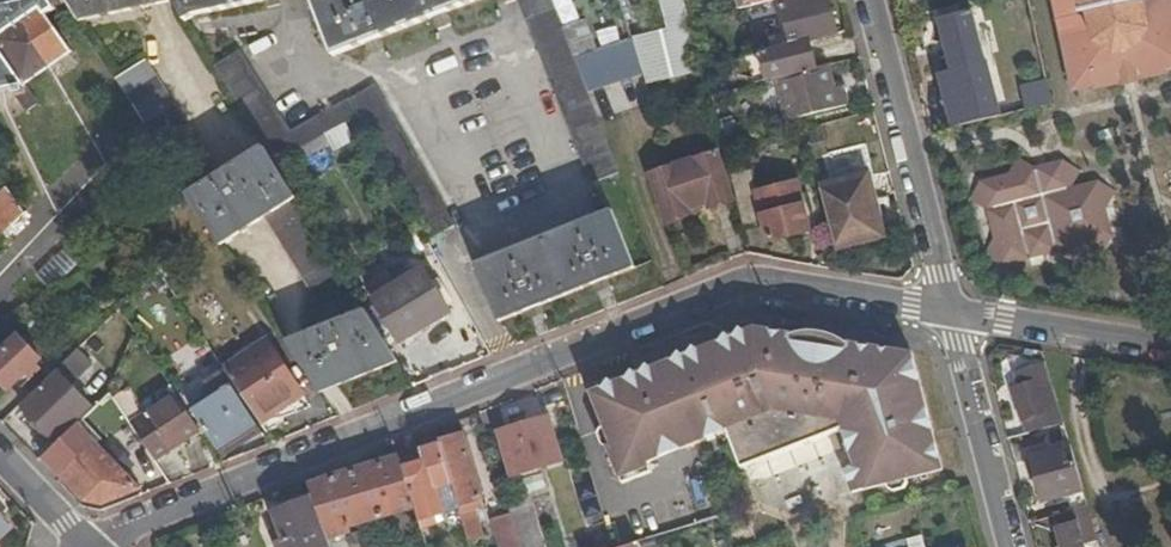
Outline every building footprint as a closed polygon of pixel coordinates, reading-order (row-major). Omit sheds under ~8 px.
[(14,90),(17,97),(25,95),(24,85),(70,54),(46,18),(55,12),(47,0),(0,0),(0,93),(14,90)] [(65,0),(47,0),(55,12),(61,20),(71,11),(65,0)] [(173,3),(171,0),(65,0),(71,11),(80,24),(173,3)] [(173,3),(185,24),(192,18),(277,0),(171,0),(173,3)] [(333,57),(479,0),(310,0),(333,57)] [(618,173),(586,91),(574,60),(550,0),(518,0),(591,184),(618,173)] [(602,33),(621,29),(614,0),(594,0),(602,33)] [(642,73),(647,87),(702,72),(690,23),(684,0),(659,0),(668,32),(632,41),(642,73)] [(781,0),(739,0),(741,10),(781,0)] [(794,89),(832,80),(829,67),(815,70),(809,42),(838,35),(828,0),(807,0),(782,6),(788,34),(769,38),(770,44),(778,42),(780,50),(785,49),(792,76),(776,80),(780,93),(794,89)] [(1170,71),(1170,0),(1052,0),(1072,92),(1094,87),(1095,90),(1166,75),(1166,72),(1170,71)] [(985,62),(971,11),(936,20),(949,72),(985,62)] [(592,52),(580,23),(563,30),(574,58),(592,52)] [(574,60),(586,91),(642,73),(632,41),(574,60)] [(359,118),(427,242),(453,227),(374,85),(290,134),(238,50),(211,67),(263,150),(273,165),(359,118)] [(186,199),(219,249),(265,220),(311,292),(341,273),(273,165),(263,150),(219,178),(145,61),(115,81),(188,197),(186,199)] [(1000,115),(985,62),(949,72),(940,75),(954,127),(1000,115)] [(794,89),(802,119),(847,106),(842,90),(835,91),(832,80),(794,89)] [(1024,86),(1028,111),(1055,107),(1051,81),(1024,86)] [(787,122),(802,119),(794,89),(780,93),(787,122)] [(715,154),(672,168),(686,210),(707,203),(709,210),(731,203),(715,154)] [(1007,177),(1034,169),(1017,161),(1007,177)] [(1107,210),(1101,182),(1072,189),(1064,162),(1034,169),(1007,177),(980,185),(988,213),(995,241),(1001,267),(1003,267),(1029,260),(1059,252),(1086,245),(1087,245),(1114,238),(1115,237),(1107,210)] [(1064,162),(1072,189),(1081,172),(1064,162)] [(665,223),(688,216),(686,210),(672,168),(649,176),(665,223)] [(729,177),(743,229),(764,223),(770,242),(809,232),(795,184),(758,194),(752,171),(729,177)] [(820,190),(835,248),(881,236),(866,178),(820,190)] [(1117,192),(1101,182),(1107,210),(1117,192)] [(988,213),(980,185),(970,202),(988,213)] [(26,212),(6,189),(0,195),(0,231),(2,234),(26,212)] [(499,323),(635,269),(612,212),(476,265),(499,323)] [(1104,255),(1114,238),(1087,245),(1086,245),(1104,255)] [(1001,267),(995,241),(986,258),(1001,267)] [(1076,263),(1086,245),(1059,252),(1076,263)] [(1020,277),(1029,260),(1003,267),(1020,277)] [(450,317),(424,273),(374,301),(401,346),(450,317)] [(285,343),(320,395),(397,364),(365,312),(285,343)] [(854,493),(944,469),(913,353),(851,343),(844,339),(834,335),(821,331),(811,330),(802,331),(793,334),(761,329),(594,395),(613,445),(609,446),(622,478),(652,467),(650,463),(729,430),(743,469),(842,430),(856,464),(845,469),(854,493)] [(19,338),(0,355),(0,384),(7,392),(31,370),(35,375),(41,369),(37,364),(41,361),(19,338)] [(233,387),(259,425),(303,396),(267,344),(223,371),(233,387)] [(78,350),(55,372),(58,374),(23,407),(56,441),(90,408),(67,384),(90,363),(78,350)] [(1027,436),(1062,426),(1045,367),(1016,376),(1020,387),(1013,390),(1027,436)] [(176,394),(189,415),(193,414),(218,452),(257,427),(231,388),(233,387),(223,371),(221,372),(218,369),(204,379),(202,377),(176,394)] [(111,394),(43,457),(85,501),(102,507),(140,491),(106,456),(137,435),(131,424),(111,394)] [(137,435),(154,462),(200,432),(189,415),(176,394),(131,424),(137,435)] [(499,411),(509,431),(544,414),(534,394),(499,411)] [(561,464),(548,421),(497,437),(511,479),(561,464)] [(462,438),(438,444),(439,447),(458,508),(480,501),(462,438)] [(458,508),(439,447),(422,452),(425,464),(403,471),(414,508),(421,531),(429,528),(428,522),(442,518),(446,531),(452,530),(456,544),(468,541),(458,508)] [(1082,492),(1070,448),(1030,459),(1042,502),(1082,492)] [(403,471),(400,461),(308,489),(313,501),(324,527),(329,541),(349,535),(347,528),(414,508),(403,471)] [(313,501),(275,515),(284,542),(291,539),(294,546),(308,546),(309,546),(308,541),(319,537),(317,530),(324,527),(313,501)] [(1052,519),(1061,546),(1097,546),(1087,510),(1052,519)] [(512,523),(519,546),(541,546),(531,516),(512,523)] [(510,517),(491,523),(499,546),(519,546),(512,523),(510,517)] [(10,531),(0,519),(0,539),(10,531)] [(309,546),(331,546),(329,541),(324,527),(317,530),(319,537),(308,541),(309,546)]
